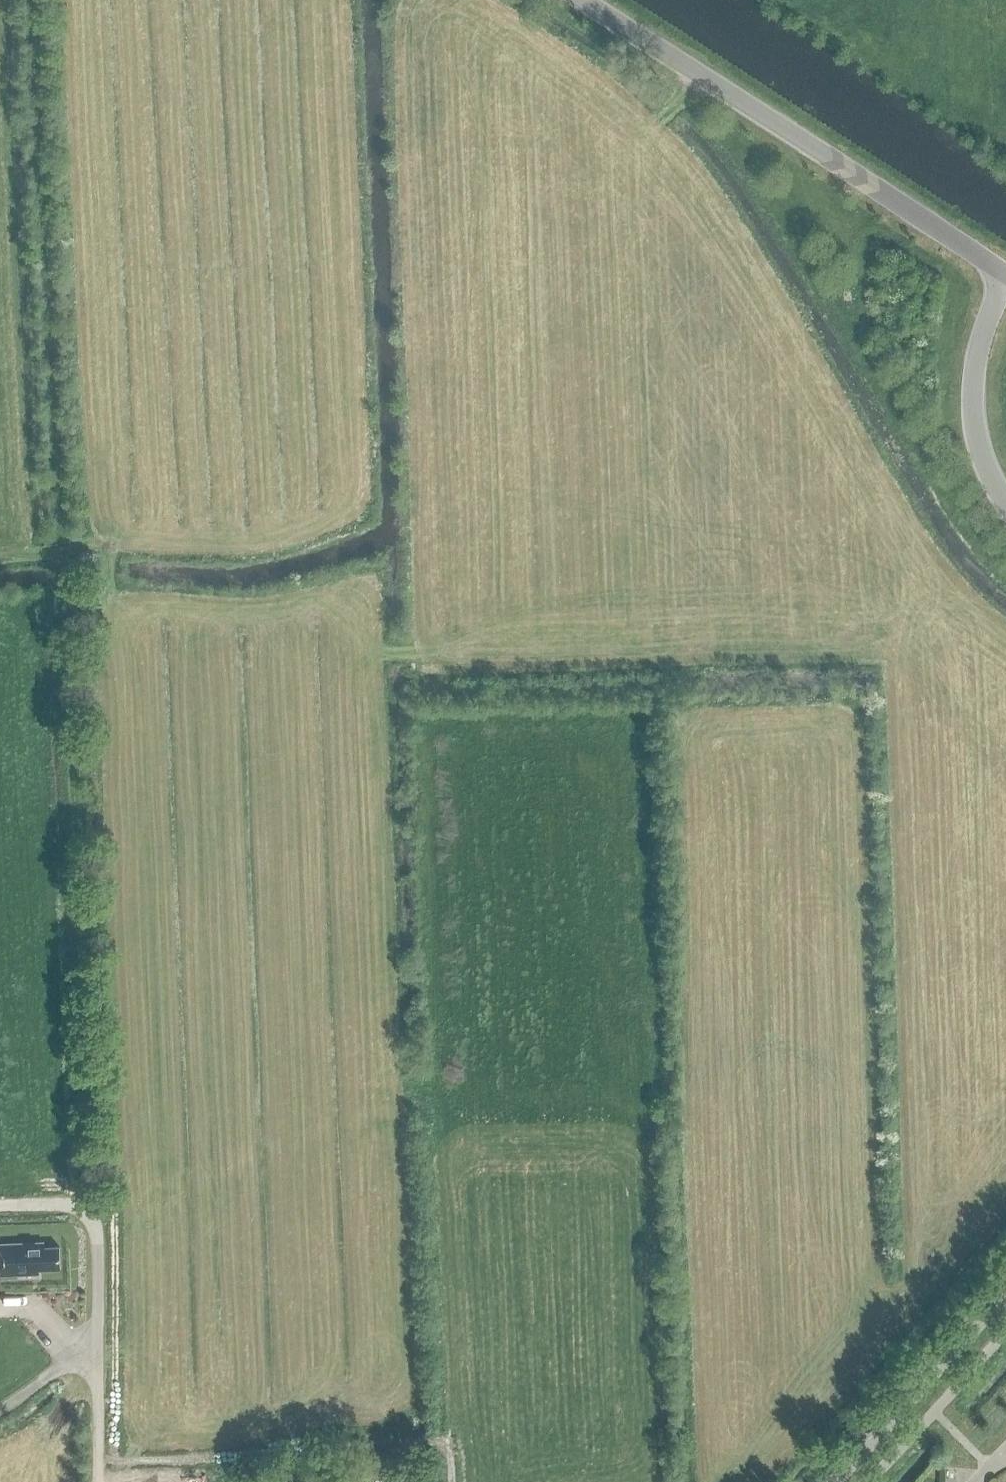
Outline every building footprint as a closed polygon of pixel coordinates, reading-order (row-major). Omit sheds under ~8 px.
[(60,1269),(59,1247),(29,1248),(29,1244),(0,1245),(0,1276),(31,1274),(30,1270),(60,1269)]
